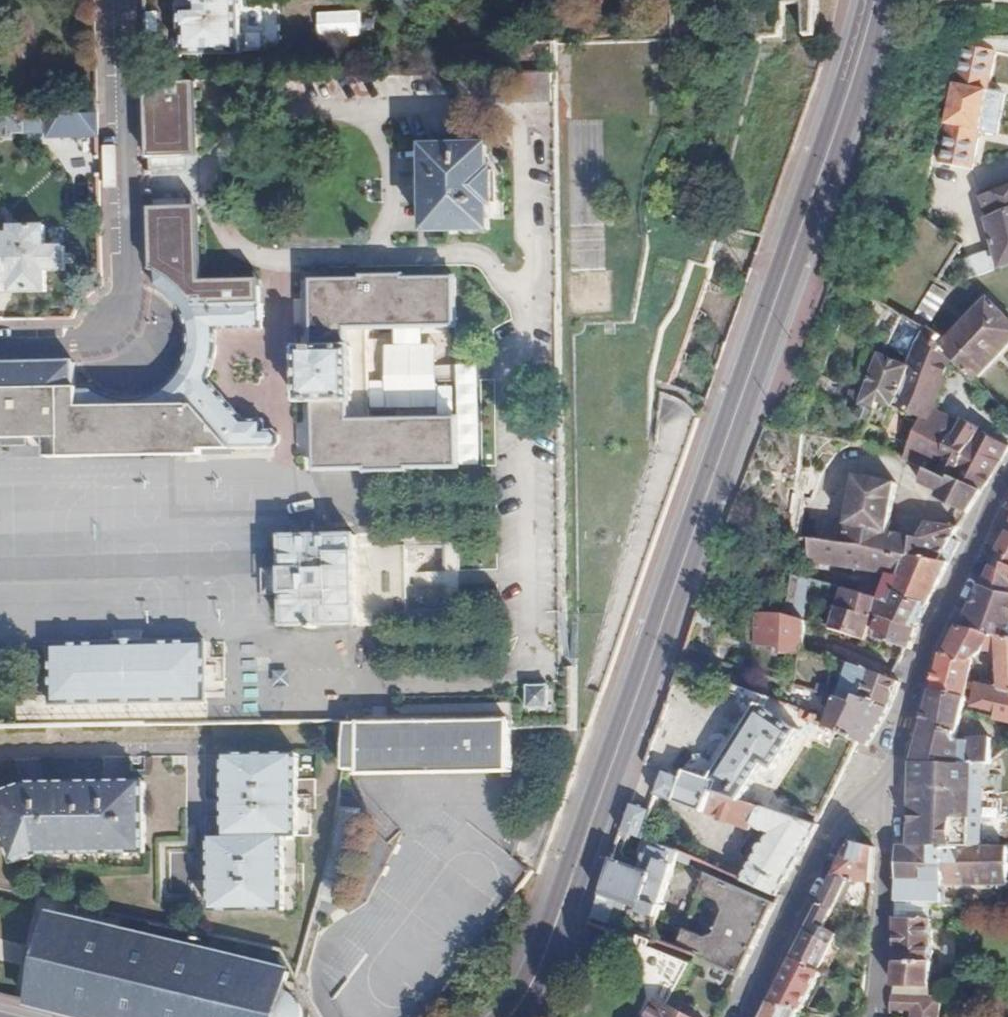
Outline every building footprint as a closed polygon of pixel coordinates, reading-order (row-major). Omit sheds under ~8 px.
[(181,8),(181,32),(186,32),(186,53),(239,52),(239,0),(195,0),(187,8),(181,8)] [(973,170),(980,131),(996,133),(1005,95),(989,91),(996,54),(1007,56),(1007,37),(955,39),(954,45),(962,46),(938,163),(973,170)] [(538,74),(512,74),(513,102),(540,102),(540,74),(538,74)] [(198,80),(151,80),(152,170),(199,169),(198,80)] [(97,115),(48,115),(47,137),(98,135),(97,115)] [(0,116),(0,134),(3,134),(3,140),(13,140),(13,134),(23,134),(23,116),(0,116)] [(501,145),(486,145),(486,123),(424,123),(425,206),(486,205),(486,180),(501,180),(501,145)] [(965,272),(968,281),(1007,268),(1007,188),(981,199),(989,219),(985,220),(996,251),(962,263),(965,272)] [(203,259),(205,204),(154,204),(152,260),(203,259)] [(11,283),(11,292),(46,292),(46,271),(64,272),(64,246),(45,246),(45,226),(10,226),(10,234),(0,234),(0,283),(11,283)] [(152,260),(153,286),(163,292),(173,300),(180,309),(215,308),(214,285),(224,285),(222,259),(203,259),(152,260)] [(460,466),(458,420),(367,423),(364,331),(455,328),(455,303),(454,281),(404,282),(404,277),(364,278),(364,282),(313,284),(314,306),(316,351),(300,351),(301,404),(315,404),(318,472),(367,470),(367,474),(410,472),(410,468),(460,466)] [(933,283),(917,311),(932,320),(948,292),(933,283)] [(944,347),(958,362),(976,381),(1007,349),(1007,318),(992,301),(944,347)] [(180,309),(181,311),(185,321),(188,331),(217,331),(263,330),(262,307),(215,308),(180,309)] [(907,455),(934,467),(984,488),(1007,448),(1007,440),(962,413),(958,421),(936,404),(958,362),(944,347),(941,345),(944,338),(905,315),(899,332),(924,345),(912,370),(894,408),(920,414),(907,455)] [(178,374),(173,380),(234,448),(234,450),(275,449),(281,444),(281,435),(276,429),(266,430),(266,420),(247,419),(208,376),(212,368),(216,358),(217,352),(217,346),(188,346),(186,355),(183,365),(178,374)] [(885,361),(883,365),(861,408),(875,412),(879,412),(881,406),(894,408),(912,370),(885,361)] [(0,365),(0,389),(64,388),(73,388),(73,364),(0,365)] [(234,450),(234,448),(173,380),(169,384),(160,392),(152,395),(161,419),(174,417),(176,456),(202,455),(202,450),(234,450)] [(65,407),(78,407),(81,458),(176,456),(174,417),(161,419),(152,395),(149,397),(139,399),(125,400),(114,398),(100,394),(92,387),(73,388),(64,388),(65,407)] [(0,389),(0,440),(60,439),(61,458),(81,458),(78,407),(65,407),(64,388),(0,389)] [(939,496),(970,511),(984,488),(934,467),(929,479),(942,490),(939,496)] [(860,468),(842,539),(877,543),(913,552),(917,535),(889,525),(901,479),(860,468)] [(917,535),(913,552),(948,561),(961,542),(953,537),(960,526),(928,521),(917,535)] [(999,552),(1007,555),(1007,534),(999,552)] [(357,536),(285,538),(287,627),(360,625),(359,614),(357,545),(357,536)] [(842,539),(811,536),(808,558),(888,572),(883,587),(927,603),(948,561),(913,552),(877,543),(842,539)] [(447,542),(406,544),(409,612),(450,611),(447,542)] [(999,552),(961,628),(1007,637),(1007,566),(1007,565),(1007,555),(999,552)] [(788,572),(782,611),(794,613),(795,603),(798,603),(803,574),(788,572)] [(842,585),(835,629),(865,638),(873,613),(877,595),(842,585)] [(927,603),(883,587),(880,596),(877,595),(873,613),(879,615),(915,626),(927,603)] [(783,614),(757,614),(756,644),(781,645),(781,649),(804,651),(807,619),(783,614)] [(918,627),(915,626),(879,615),(875,629),(880,631),(879,637),(907,646),(911,647),(918,627)] [(961,628),(948,654),(944,653),(932,690),(964,698),(972,658),(984,650),(1000,651),(1002,687),(978,680),(974,705),(998,710),(997,715),(997,717),(1007,719),(1007,637),(961,628)] [(213,643),(55,644),(55,704),(213,704),(213,643)] [(866,746),(890,709),(901,681),(892,678),(850,661),(837,697),(826,728),(859,743),(866,746)] [(553,688),(531,689),(533,711),(554,709),(553,688)] [(964,698),(932,690),(913,753),(912,760),(917,760),(981,763),(990,762),(991,761),(991,738),(960,739),(957,734),(964,698)] [(750,824),(760,808),(743,801),(768,763),(777,769),(802,730),(764,704),(715,780),(689,772),(686,776),(667,769),(657,796),(747,830),(750,824)] [(804,718),(816,724),(819,718),(805,712),(804,718)] [(351,729),(350,740),(350,773),(363,772),(364,778),(515,775),(513,732),(513,717),(349,720),(349,725),(352,725),(351,729)] [(300,757),(243,757),(244,839),(229,839),(229,914),(287,914),(286,839),(301,839),(300,757)] [(917,772),(911,772),(911,804),(918,805),(916,829),(909,828),(910,845),(980,845),(981,763),(917,760),(917,772)] [(6,830),(19,861),(40,853),(147,852),(145,781),(27,783),(0,792),(0,833),(6,830)] [(623,831),(646,840),(656,812),(632,801),(623,831)] [(918,805),(911,804),(909,828),(916,829),(918,805)] [(738,879),(777,896),(817,827),(762,806),(760,808),(750,824),(767,835),(748,864),(738,879)] [(341,1016),(348,1016),(437,939),(444,947),(442,949),(461,969),(536,873),(471,827),(333,1002),(341,1016)] [(854,840),(821,906),(835,910),(851,880),(873,883),(876,846),(854,840)] [(593,918),(609,924),(617,901),(639,908),(638,912),(652,918),(675,853),(651,842),(646,857),(655,861),(651,874),(613,859),(593,918)] [(910,845),(906,846),(898,845),(897,902),(930,903),(939,902),(941,902),(942,879),(1002,879),(1003,846),(980,845),(910,845)] [(681,926),(671,949),(739,976),(776,903),(704,872),(696,890),(716,899),(721,909),(712,930),(701,934),(681,926)] [(930,903),(897,902),(893,984),(929,985),(930,903)] [(821,906),(795,959),(821,973),(834,946),(839,935),(826,927),(835,910),(821,906)] [(30,1004),(85,1016),(305,1016),(304,1011),(300,1004),(294,998),(288,996),(286,996),(290,974),(50,916),(30,1004)] [(834,946),(821,973),(823,975),(829,976),(842,950),(834,946)] [(795,959),(774,1002),(799,1009),(802,1010),(823,975),(821,973),(795,959)] [(942,997),(892,995),(890,1014),(911,1016),(910,1016),(939,1016),(942,997)] [(764,1016),(796,1016),(799,1009),(774,1002),(771,1001),(764,1016)] [(658,1007),(653,1016),(681,1016),(658,1007)]
